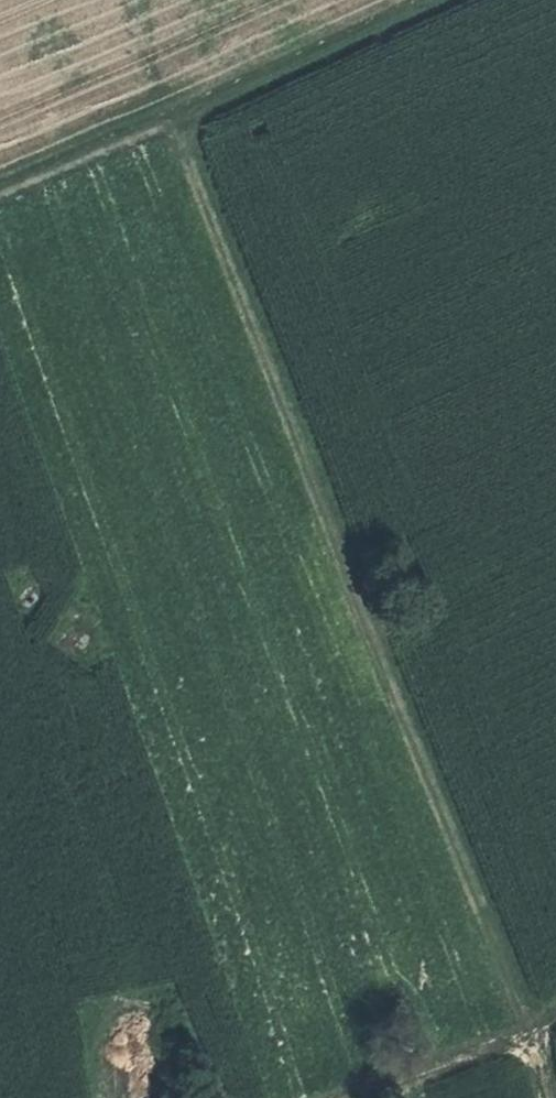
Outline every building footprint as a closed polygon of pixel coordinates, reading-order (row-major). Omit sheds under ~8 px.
[(63,588),(45,630),(81,657),(111,614),(63,588)]
